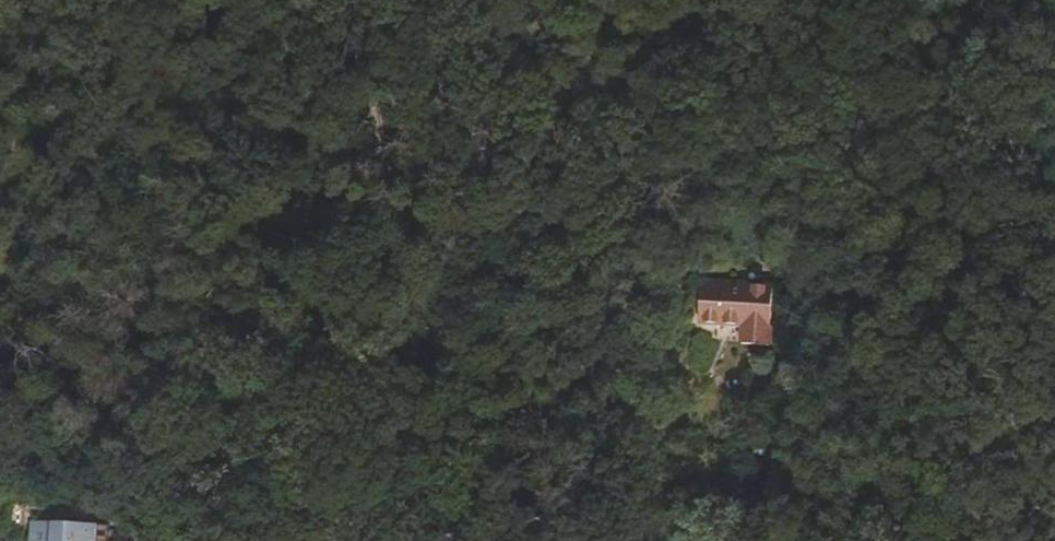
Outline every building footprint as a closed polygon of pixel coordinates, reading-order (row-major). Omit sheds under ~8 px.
[(785,268),(714,270),(715,309),(760,309),(760,328),(788,328),(785,268)] [(34,523),(33,540),(107,540),(108,528),(34,523)]
